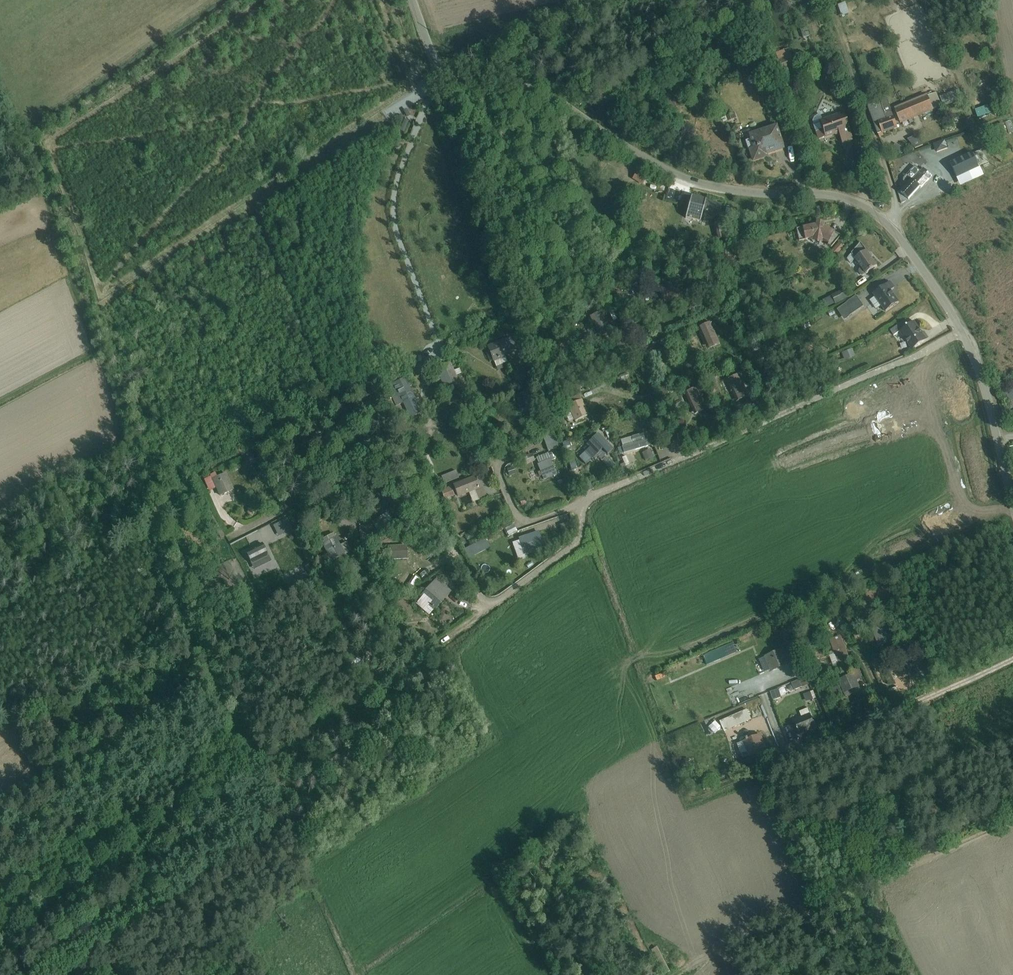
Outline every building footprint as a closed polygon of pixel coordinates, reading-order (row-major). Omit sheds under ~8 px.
[(844,3),(837,6),(841,17),(849,14),(844,3)] [(807,29),(800,31),(803,39),(809,37),(807,29)] [(756,81),(759,73),(753,70),(749,77),(756,81)] [(904,83),(898,84),(900,96),(906,95),(904,83)] [(772,118),(779,116),(770,88),(765,90),(770,105),(768,105),(772,118)] [(958,91),(940,99),(944,107),(962,100),(958,91)] [(933,110),(942,107),(936,93),(895,110),(901,125),(934,112),(933,110)] [(882,133),(883,134),(897,128),(887,99),(868,105),(879,135),(882,133)] [(978,119),(992,114),(989,106),(975,111),(978,119)] [(821,121),(819,115),(817,116),(814,118),(812,122),(812,125),(818,141),(824,138),(825,140),(834,136),(835,137),(838,136),(841,144),(852,141),(843,113),(821,121)] [(725,122),(727,121),(727,122),(736,119),(734,114),(723,118),(725,122)] [(567,129),(571,123),(561,116),(557,122),(567,129)] [(946,132),(955,128),(952,120),(943,124),(946,132)] [(404,121),(399,132),(404,134),(409,122),(404,121)] [(1001,124),(994,127),(998,136),(1005,133),(1001,124)] [(775,126),(747,135),(749,141),(746,141),(753,161),(766,157),(765,154),(774,151),(774,153),(783,150),(775,126)] [(916,137),(908,140),(915,149),(923,146),(916,137)] [(866,152),(862,140),(853,143),(857,155),(866,152)] [(945,141),(933,145),(936,154),(948,150),(945,141)] [(960,186),(983,175),(979,168),(989,164),(983,150),(973,155),(972,154),(950,164),(960,186)] [(921,172),(915,167),(904,180),(904,181),(905,183),(908,186),(901,194),(909,200),(920,188),(922,189),(933,177),(924,169),(921,172)] [(637,172),(632,179),(643,185),(647,178),(637,172)] [(691,198),(684,219),(700,223),(702,215),(718,219),(721,206),(691,198)] [(724,222),(714,225),(718,241),(729,238),(724,222)] [(664,224),(659,230),(666,235),(671,229),(664,224)] [(828,245),(827,247),(831,249),(840,237),(822,227),(821,227),(816,227),(816,226),(796,230),(798,243),(804,241),(811,240),(811,243),(821,245),(822,241),(828,245)] [(839,243),(830,253),(835,257),(844,247),(839,243)] [(847,260),(850,264),(855,261),(861,269),(859,271),(859,274),(861,276),(863,276),(866,275),(878,267),(861,244),(847,260)] [(759,278),(749,282),(751,288),(761,284),(759,278)] [(664,305),(682,297),(675,280),(657,288),(664,305)] [(876,311),(881,307),(885,313),(899,304),(891,292),(894,290),(894,289),(895,288),(892,284),(891,284),(890,283),(873,295),(875,298),(870,302),(876,311)] [(826,310),(849,299),(845,290),(830,296),(831,297),(818,303),(821,310),(825,308),(826,310)] [(808,300),(815,297),(811,291),(805,294),(808,300)] [(857,297),(836,311),(843,322),(864,308),(857,297)] [(733,302),(736,310),(741,308),(739,300),(733,302)] [(809,317),(813,316),(810,309),(806,310),(807,311),(803,313),(804,318),(809,316),(809,317)] [(602,314),(590,319),(598,340),(611,335),(602,314)] [(894,337),(900,332),(910,326),(906,321),(890,331),(894,337)] [(720,345),(710,323),(697,329),(707,351),(720,345)] [(925,333),(922,335),(914,323),(910,326),(900,332),(913,351),(929,340),(925,333)] [(762,340),(772,336),(769,330),(759,334),(762,340)] [(487,347),(493,363),(494,362),(496,368),(507,363),(505,358),(510,356),(509,355),(516,352),(511,338),(503,341),(503,340),(487,347)] [(808,354),(816,349),(811,340),(803,345),(808,354)] [(766,347),(764,342),(758,345),(757,345),(754,346),(757,350),(759,349),(760,350),(766,347)] [(753,352),(756,350),(754,347),(746,351),(748,355),(749,354),(751,359),(755,357),(753,352)] [(841,353),(837,354),(839,359),(842,358),(844,362),(855,358),(852,350),(841,354),(841,353)] [(438,374),(431,377),(438,394),(445,391),(459,385),(449,362),(435,368),(438,374)] [(737,367),(740,374),(747,371),(744,364),(737,367)] [(413,381),(408,384),(403,374),(398,377),(400,381),(393,384),(398,394),(392,397),(396,407),(415,398),(410,388),(415,385),(413,381)] [(749,397),(738,375),(726,381),(736,403),(749,397)] [(573,383),(577,391),(584,387),(581,380),(573,383)] [(666,395),(672,392),(668,383),(659,388),(663,396),(666,395)] [(697,388),(695,388),(693,383),(686,386),(689,392),(684,394),(692,410),(704,404),(697,388)] [(1004,393),(1011,404),(1012,403),(1012,388),(1004,393)] [(673,394),(672,392),(666,395),(667,398),(662,401),(665,407),(679,400),(675,393),(673,394)] [(574,421),(574,422),(589,416),(582,400),(581,400),(579,395),(572,399),(572,398),(566,401),(568,406),(567,407),(570,413),(566,416),(569,423),(574,421)] [(388,402),(399,427),(402,426),(391,400),(388,402)] [(346,422),(360,413),(355,404),(341,412),(346,422)] [(707,410),(704,404),(692,410),(694,416),(707,410)] [(316,420),(305,427),(314,442),(325,435),(316,420)] [(492,434),(504,429),(501,422),(489,427),(492,434)] [(549,432),(548,429),(541,431),(543,435),(542,435),(548,452),(559,448),(553,431),(549,432)] [(589,449),(584,453),(591,461),(602,450),(607,456),(613,450),(597,434),(586,445),(589,449)] [(622,448),(617,449),(619,455),(648,447),(646,441),(641,442),(639,435),(620,441),(622,448)] [(571,447),(564,449),(571,471),(571,470),(578,469),(571,447)] [(653,458),(649,450),(642,453),(645,461),(653,458)] [(257,455),(264,467),(271,463),(264,451),(257,455)] [(547,454),(536,458),(538,464),(537,465),(543,481),(557,476),(554,469),(555,468),(553,465),(552,465),(550,461),(554,459),(551,453),(547,455),(547,454)] [(253,457),(247,460),(250,466),(256,463),(253,457)] [(635,464),(625,467),(628,473),(637,469),(635,464)] [(456,471),(441,477),(444,485),(459,478),(456,471)] [(211,477),(204,480),(209,492),(217,489),(220,496),(233,490),(225,473),(218,477),(215,472),(210,475),(211,477)] [(469,494),(473,503),(478,501),(478,502),(487,498),(483,487),(479,488),(474,477),(453,485),(458,498),(469,494)] [(587,481),(577,486),(582,495),(591,490),(587,481)] [(440,489),(444,500),(455,496),(451,486),(447,488),(446,486),(440,489)] [(379,535),(395,527),(388,513),(372,522),(379,535)] [(497,515),(483,520),(486,526),(499,521),(497,515)] [(288,519),(273,526),(279,537),(293,530),(288,519)] [(570,520),(562,521),(563,533),(572,531),(570,520)] [(518,524),(508,526),(509,535),(519,533),(518,524)] [(371,533),(371,526),(360,526),(359,548),(372,548),(372,542),(369,542),(369,534),(370,534),(370,533),(371,533)] [(507,527),(494,533),(497,539),(510,534),(507,527)] [(525,537),(532,534),(537,533),(539,532),(537,527),(531,529),(523,532),(525,537)] [(520,541),(524,555),(537,551),(543,549),(537,533),(525,537),(526,538),(519,540),(520,541)] [(334,534),(320,541),(327,554),(321,557),(325,565),(332,561),(334,566),(342,562),(339,557),(345,554),(345,555),(351,551),(346,542),(340,546),(334,534)] [(470,557),(491,550),(487,539),(466,546),(470,557)] [(520,541),(512,544),(518,561),(526,558),(524,555),(520,541)] [(262,545),(246,553),(255,570),(271,562),(262,545)] [(388,561),(408,560),(407,546),(387,547),(388,561)] [(518,575),(515,570),(505,577),(509,581),(518,575)] [(413,577),(407,587),(412,590),(414,588),(415,589),(420,581),(413,577)] [(436,578),(430,585),(446,598),(452,591),(436,578)] [(421,598),(416,605),(429,616),(434,610),(435,611),(446,598),(430,585),(420,597),(421,598)] [(850,601),(848,595),(841,598),(843,604),(850,601)] [(831,609),(829,604),(828,604),(826,600),(822,602),(824,606),(822,607),(824,612),(831,609)] [(855,617),(847,620),(853,632),(859,629),(855,617)] [(401,624),(394,627),(400,640),(407,637),(401,624)] [(891,642),(885,626),(872,631),(879,647),(891,642)] [(790,636),(787,629),(781,631),(784,638),(790,636)] [(745,644),(754,640),(752,635),(742,639),(745,644)] [(840,638),(830,642),(834,652),(828,654),(833,666),(849,660),(840,638)] [(728,646),(720,649),(724,658),(732,655),(728,646)] [(788,648),(782,650),(788,664),(794,662),(788,648)] [(706,663),(719,657),(716,649),(703,654),(706,663)] [(782,650),(759,660),(765,673),(788,664),(782,650)] [(345,663),(354,661),(353,654),(343,656),(345,663)] [(904,665),(910,662),(907,656),(901,660),(904,665)] [(838,682),(844,693),(858,687),(856,681),(862,678),(858,669),(853,671),(854,674),(838,682)] [(795,691),(802,688),(799,681),(792,684),(795,691)] [(859,686),(858,687),(844,693),(846,699),(861,692),(859,686)] [(840,688),(831,692),(834,699),(843,694),(840,688)] [(773,701),(781,698),(779,691),(771,693),(773,701)] [(811,692),(803,695),(806,703),(814,700),(811,692)] [(747,710),(720,722),(725,733),(752,721),(747,710)] [(816,728),(808,710),(802,713),(803,717),(794,721),(800,735),(816,728)] [(784,728),(787,734),(796,729),(793,723),(784,728)] [(760,736),(737,745),(743,758),(745,757),(745,758),(765,750),(760,736)] [(868,842),(866,838),(867,838),(862,828),(855,831),(860,841),(862,840),(864,844),(868,842)] [(882,840),(877,829),(867,834),(873,848),(879,845),(878,843),(882,840)] [(545,867),(536,874),(541,880),(550,874),(545,867)] [(663,974),(666,974),(670,973),(657,947),(651,951),(663,974)] [(677,953),(670,958),(676,968),(684,963),(677,953)] [(589,966),(589,961),(584,958),(579,961),(579,968),(584,970),(589,966)]
